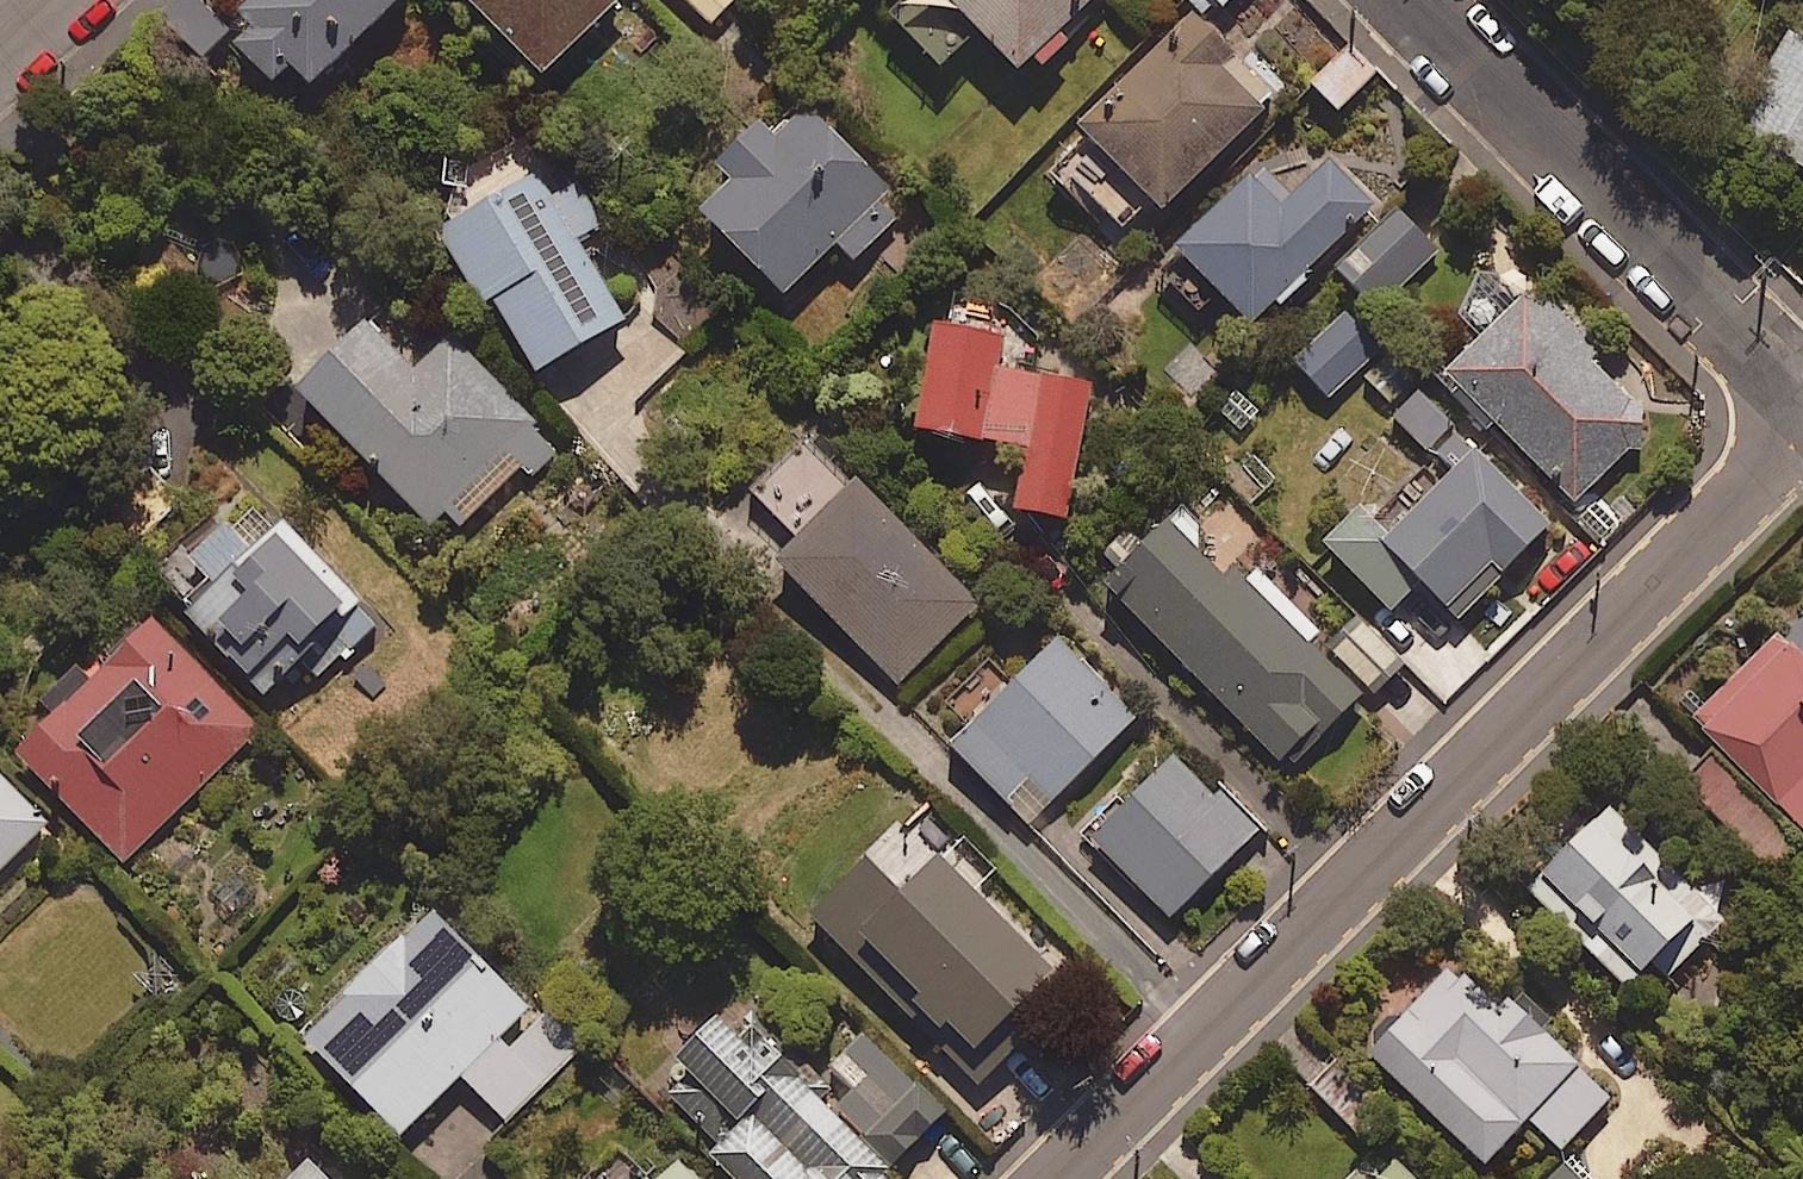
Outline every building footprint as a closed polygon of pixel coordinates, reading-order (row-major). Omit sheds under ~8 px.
[(224,44),(272,87),(290,67),(318,94),(405,0),(265,0),(224,44)] [(547,80),(628,1),(627,0),(468,0),(547,80)] [(714,26),(738,0),(685,0),(714,26)] [(891,18),(946,72),(982,35),(1025,77),(1100,0),(909,0),(891,18)] [(1221,14),(1236,0),(1208,0),(1221,14)] [(1168,218),(1279,102),(1193,20),(1090,128),(1097,135),(1057,176),(1120,235),(1151,202),(1168,218)] [(1791,37),(1736,131),(1802,171),(1802,44),(1791,37)] [(1378,76),(1350,49),(1314,86),(1342,114),(1378,76)] [(908,212),(793,98),(722,170),(736,184),(704,217),(788,300),(840,247),(857,264),(908,212)] [(1181,256),(1260,332),(1378,210),(1333,167),(1283,220),(1248,186),(1181,256)] [(500,304),(542,377),(629,328),(583,248),(608,234),(582,188),(557,202),(545,181),(440,240),(482,314),(500,304)] [(1440,253),(1397,210),(1337,270),(1380,313),(1440,253)] [(713,313),(674,276),(645,307),(684,344),(713,313)] [(1490,281),(1454,317),(1474,337),(1510,302),(1490,281)] [(1590,347),(1535,292),(1450,377),(1579,506),(1657,429),(1583,355),(1590,347)] [(446,515),(461,530),(523,468),(535,480),(563,453),(453,342),(422,373),(375,326),(302,397),(433,529),(446,515)] [(1021,516),(1070,525),(1095,393),(1003,376),(1009,343),(942,330),(922,437),(1007,453),(1004,472),(1029,477),(1021,516)] [(1221,383),(1191,346),(1161,371),(1191,408),(1221,383)] [(1456,428),(1420,393),(1395,420),(1431,454),(1456,428)] [(746,492),(803,548),(856,494),(800,438),(746,492)] [(1554,533),(1479,457),(1395,539),(1367,511),(1329,548),(1396,617),(1426,587),(1462,624),(1554,533)] [(856,494),(803,548),(781,569),(901,687),(981,607),(861,489),(856,494)] [(153,592),(266,706),(326,646),(345,666),(382,629),(286,531),(277,540),(250,512),(199,563),(191,554),(153,592)] [(1223,581),(1173,530),(1111,591),(1287,771),(1362,698),(1235,569),(1223,581)] [(1694,720),(1727,754),(1690,790),(1777,879),(1802,854),(1802,615),(1694,720)] [(53,721),(19,755),(126,864),(261,730),(154,621),(96,679),(84,667),(41,709),(53,721)] [(1405,666),(1364,629),(1337,659),(1377,696),(1405,666)] [(1139,722),(1062,645),(956,751),(1033,828),(1139,722)] [(1216,798),(1178,760),(1094,843),(1173,922),(1264,832),(1223,791),(1216,798)] [(48,828),(0,780),(0,875),(48,828)] [(1613,812),(1531,894),(1633,996),(1656,972),(1667,983),(1726,925),(1613,812)] [(1022,1028),(1063,988),(944,867),(951,860),(915,823),(815,922),(981,1091),(1033,1039),(1022,1028)] [(576,1055),(434,918),(309,1047),(405,1140),(463,1080),(509,1124),(576,1055)] [(1520,1013),(1516,1017),(1461,964),(1372,1057),(1490,1169),(1532,1125),(1564,1155),(1614,1102),(1520,1013)] [(760,1178),(906,1178),(898,1172),(948,1115),(859,1037),(820,1081),(736,1008),(662,1094),(760,1178)] [(309,1165),(295,1178),(324,1178),(309,1165)] [(1400,1166),(1387,1178),(1412,1178),(1400,1166)] [(621,1167),(609,1178),(633,1178),(621,1167)] [(679,1167),(667,1178),(691,1178),(679,1167)] [(1565,1168),(1554,1178),(1576,1178),(1565,1168)] [(1371,1171),(1362,1178),(1379,1178),(1371,1171)]
